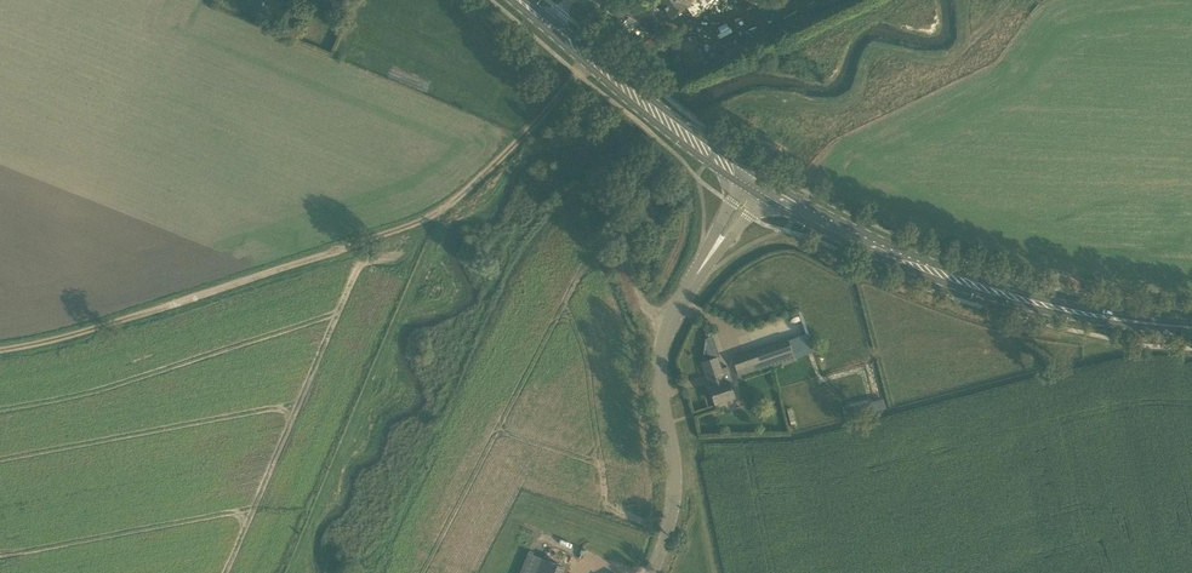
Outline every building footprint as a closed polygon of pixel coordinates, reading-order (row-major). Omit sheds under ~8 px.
[(657,1),(672,19),(686,8),(686,7),(695,0),(658,0),(657,1)] [(283,23),(289,7),(272,1),(266,17),(283,23)] [(681,39),(684,51),(695,48),(692,36),(681,39)] [(672,49),(674,59),(682,57),(679,47),(672,49)] [(610,218),(603,217),(601,230),(608,231),(610,218)] [(768,331),(798,320),(795,314),(766,325),(768,331)] [(782,355),(778,344),(734,359),(738,370),(782,355)] [(728,367),(721,369),(717,358),(702,363),(711,388),(710,389),(715,405),(734,398),(729,382),(732,381),(728,367)]
